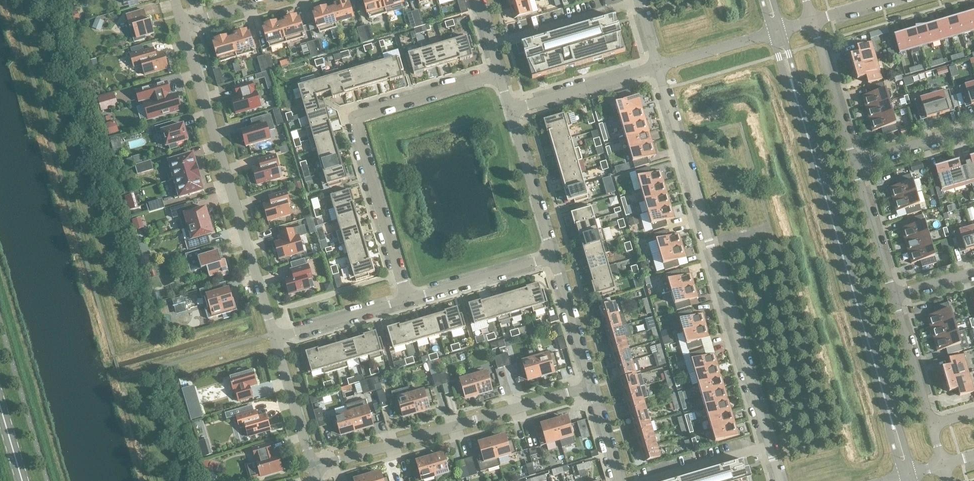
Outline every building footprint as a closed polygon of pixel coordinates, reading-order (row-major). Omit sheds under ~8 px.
[(368,14),(369,19),(387,14),(386,9),(385,9),(383,0),(364,0),(368,14)] [(385,9),(386,9),(403,4),(401,0),(383,0),(385,9)] [(458,0),(462,14),(468,13),(464,0),(458,0)] [(514,19),(532,14),(529,2),(510,7),(514,19)] [(331,9),(335,24),(336,24),(353,19),(349,5),(347,5),(346,3),(335,6),(336,9),(332,10),(331,9)] [(331,9),(331,10),(331,11),(327,12),(326,9),(315,12),(316,14),(314,15),(320,34),(337,28),(336,24),(335,24),(331,9)] [(126,15),(128,23),(130,28),(134,27),(135,31),(132,32),(135,42),(146,39),(145,36),(154,34),(151,21),(148,22),(144,10),(126,15)] [(74,23),(80,22),(77,11),(71,12),(74,23)] [(418,28),(421,27),(424,26),(419,11),(414,13),(416,23),(418,28)] [(418,28),(416,23),(414,13),(408,15),(412,29),(418,28)] [(972,32),(967,14),(956,17),(961,35),(972,32)] [(519,55),(524,54),(527,62),(532,79),(564,70),(559,53),(562,52),(565,61),(569,59),(567,51),(570,50),(575,67),(625,52),(620,35),(618,26),(615,17),(582,27),(581,25),(516,44),(519,55)] [(956,17),(946,21),(951,38),(961,35),(956,17)] [(282,24),(281,24),(287,43),(304,38),(299,19),(297,20),(296,18),(285,21),(286,24),(282,25),(282,24)] [(951,38),(946,21),(936,24),(941,41),(951,38)] [(266,29),(264,29),(270,48),(287,43),(281,24),(281,25),(277,27),(276,23),(265,27),(266,29)] [(936,24),(925,27),(930,44),(941,41),(936,24)] [(514,25),(506,25),(505,33),(514,33),(514,25)] [(366,37),(368,42),(374,41),(369,26),(364,28),(366,37)] [(920,47),(930,44),(925,27),(915,27),(915,30),(920,47)] [(358,29),(362,44),(368,42),(366,37),(364,28),(358,29)] [(880,35),(879,30),(869,33),(870,38),(880,35)] [(915,30),(904,33),(910,50),(920,47),(915,30)] [(232,39),(231,39),(237,58),(254,53),(249,34),(247,34),(246,32),(236,35),(236,38),(232,40),(232,39)] [(904,33),(894,36),(899,53),(910,50),(904,33)] [(460,61),(462,60),(462,61),(471,58),(473,57),(470,47),(473,46),(470,37),(467,38),(467,37),(455,41),(460,59),(460,61)] [(231,39),(231,40),(227,41),(226,38),(215,41),(216,44),(214,44),(220,63),(237,58),(231,39)] [(320,41),(314,42),(318,57),(324,55),(320,41)] [(460,59),(455,41),(443,44),(449,64),(449,63),(460,59)] [(314,42),(308,44),(312,59),(318,57),(314,42)] [(850,56),(853,68),(876,61),(872,50),(874,50),(871,42),(857,47),(859,53),(850,56)] [(449,64),(443,44),(432,47),(437,67),(438,67),(438,66),(448,63),(448,64),(449,64)] [(437,67),(432,47),(420,51),(426,69),(437,66),(437,67)] [(153,48),(142,51),(130,55),(134,67),(142,65),(145,75),(168,68),(163,52),(155,55),(153,48)] [(426,69),(420,51),(408,54),(408,55),(405,56),(409,69),(412,68),(414,75),(416,74),(424,72),(424,71),(426,71),(426,69)] [(274,70),(270,55),(264,57),(268,72),(274,70)] [(258,59),(262,73),(268,72),(264,57),(258,59)] [(385,61),(390,80),(390,82),(392,81),(401,79),(403,78),(401,72),(404,71),(400,58),(397,58),(385,61)] [(373,65),(379,84),(379,83),(390,80),(385,61),(373,65)] [(857,80),(866,77),(868,84),(882,79),(880,72),(879,72),(876,61),(853,68),(857,80)] [(378,85),(379,84),(373,65),(362,68),(367,88),(368,88),(368,87),(378,83),(378,85)] [(317,77),(323,76),(321,67),(314,69),(317,77)] [(367,88),(362,68),(350,71),(356,91),(356,90),(367,87),(367,88)] [(213,71),(216,81),(218,87),(225,85),(220,69),(213,71)] [(343,95),(345,95),(339,75),(338,70),(325,74),(327,78),(324,79),(328,93),(331,92),(333,98),(335,98),(343,96),(343,95)] [(350,71),(339,75),(345,95),(345,93),(355,90),(355,91),(356,91),(350,71)] [(911,77),(903,79),(905,87),(913,85),(911,77)] [(324,79),(298,87),(316,97),(328,93),(324,79)] [(253,90),(254,90),(252,82),(235,88),(237,95),(240,94),(241,97),(232,100),(236,114),(260,107),(256,92),(254,93),(253,90)] [(148,119),(181,110),(176,94),(168,97),(167,93),(170,92),(167,83),(136,91),(139,101),(145,99),(146,103),(144,104),(148,119)] [(865,108),(889,101),(888,100),(889,100),(890,99),(891,98),(891,97),(891,95),(891,94),(890,93),(889,92),(887,91),(886,91),(883,83),(869,87),(870,94),(862,96),(862,97),(864,97),(866,103),(867,103),(868,107),(865,108)] [(959,88),(965,108),(973,106),(973,83),(959,88)] [(320,109),(316,97),(298,87),(306,113),(320,109)] [(628,90),(617,93),(619,100),(630,96),(628,90)] [(949,90),(931,95),(938,116),(943,115),(955,111),(949,90)] [(102,109),(117,105),(114,93),(98,98),(102,109)] [(902,94),(895,97),(898,105),(905,103),(902,94)] [(932,118),(938,116),(931,95),(914,100),(920,121),(932,118)] [(623,102),(615,104),(619,116),(642,109),(641,105),(639,97),(623,101),(623,102)] [(892,113),(889,101),(865,108),(865,109),(868,108),(870,115),(871,118),(869,119),(869,120),(892,113)] [(320,111),(320,109),(306,113),(310,127),(330,121),(330,120),(328,111),(327,111),(327,109),(320,111)] [(619,116),(622,127),(646,120),(643,121),(641,114),(640,111),(643,110),(642,109),(619,116)] [(898,131),(892,113),(869,120),(871,120),(873,126),(874,126),(875,130),(872,131),(872,132),(881,129),(883,136),(898,131)] [(244,141),(246,147),(270,140),(268,132),(275,130),(270,114),(255,119),(257,127),(241,132),(242,134),(240,135),(242,142),(244,141)] [(572,126),(568,114),(563,115),(550,119),(544,121),(544,123),(547,131),(547,133),(549,133),(549,132),(567,127),(572,126)] [(104,134),(115,131),(112,120),(102,123),(104,134)] [(646,121),(646,120),(622,127),(626,139),(649,132),(649,131),(647,132),(645,126),(644,126),(643,122),(646,121)] [(175,127),(173,121),(157,126),(158,133),(162,132),(166,146),(169,146),(170,150),(177,148),(176,143),(188,140),(183,125),(175,127)] [(330,122),(330,121),(310,127),(305,128),(309,140),(333,133),(333,132),(332,133),(329,122),(330,122)] [(549,132),(549,133),(552,143),(551,144),(571,138),(567,127),(549,132)] [(626,139),(629,150),(653,143),(652,143),(650,144),(648,137),(647,134),(649,133),(649,132),(626,139)] [(333,133),(309,140),(312,152),(317,151),(317,150),(337,144),(336,144),(335,144),(332,134),(333,133)] [(571,138),(551,144),(551,145),(552,144),(556,155),(554,155),(555,156),(574,150),(571,138)] [(120,139),(110,141),(113,154),(123,152),(120,139)] [(653,144),(653,143),(629,150),(633,162),(635,169),(649,164),(647,158),(656,155),(653,155),(651,149),(650,145),(653,144)] [(317,150),(317,151),(320,162),(340,156),(339,156),(336,145),(337,145),(337,144),(317,150)] [(574,150),(555,156),(556,156),(559,167),(557,167),(558,167),(577,162),(578,162),(582,161),(579,148),(574,150)] [(128,156),(130,163),(139,160),(137,154),(128,156)] [(170,181),(196,173),(194,166),(196,166),(193,154),(168,161),(169,162),(164,163),(167,172),(171,170),(174,179),(170,181)] [(260,167),(253,169),(257,185),(280,178),(277,168),(279,167),(275,155),(258,160),(260,167)] [(340,156),(320,162),(324,173),(342,168),(342,167),(339,157),(340,156)] [(964,160),(971,184),(973,184),(973,156),(964,159),(964,160)] [(947,165),(954,189),(971,184),(964,160),(964,159),(947,164),(947,165)] [(150,161),(135,165),(137,174),(153,169),(150,161)] [(577,162),(558,167),(558,168),(559,168),(562,178),(561,178),(561,179),(581,173),(578,162),(577,162)] [(910,166),(912,172),(923,169),(921,162),(910,166)] [(936,171),(930,172),(938,200),(945,198),(943,193),(954,189),(947,165),(947,164),(935,167),(936,171)] [(342,168),(324,173),(319,174),(323,187),(328,185),(329,188),(341,184),(342,184),(341,181),(347,179),(347,177),(345,169),(344,169),(344,167),(342,167),(342,168)] [(637,178),(641,190),(664,183),(662,183),(660,177),(659,177),(658,173),(661,172),(661,171),(652,174),(650,167),(636,172),(637,178)] [(170,181),(174,180),(177,189),(172,190),(175,198),(179,197),(179,198),(204,191),(200,179),(198,180),(196,173),(170,181)] [(584,185),(581,173),(561,179),(562,179),(565,190),(566,190),(584,185)] [(892,200),(916,193),(910,175),(896,179),(898,186),(889,188),(889,189),(891,189),(893,195),(894,195),(895,199),(892,200)] [(300,182),(294,184),(296,191),(302,190),(300,182)] [(665,195),(663,188),(662,185),(664,184),(664,183),(641,190),(644,202),(668,195),(667,194),(665,195)] [(588,196),(584,185),(566,190),(565,190),(564,190),(565,192),(564,192),(567,200),(568,202),(574,201),(575,203),(588,200),(587,197),(588,196)] [(331,197),(334,209),(353,203),(353,204),(354,203),(354,201),(352,193),(351,193),(351,191),(344,193),(344,190),(330,194),(331,196),(331,197)] [(290,215),(287,205),(290,204),(286,191),(269,196),(271,203),(264,205),(268,221),(290,215)] [(921,212),(916,193),(892,200),(893,201),(895,200),(897,207),(898,210),(896,211),(896,212),(905,210),(906,216),(921,212)] [(668,195),(644,202),(648,213),(671,206),(668,206),(666,200),(665,196),(668,195)] [(162,200),(146,204),(149,213),(164,208),(162,200)] [(356,214),(353,204),(353,203),(334,209),(337,220),(357,214),(356,214)] [(185,229),(209,222),(205,208),(192,212),(190,204),(171,210),(173,218),(181,216),(185,229)] [(595,220),(591,208),(590,205),(576,209),(577,212),(571,214),(571,216),(574,225),(574,224),(575,226),(595,220)] [(949,213),(957,211),(955,205),(947,207),(949,213)] [(671,206),(648,213),(651,225),(653,231),(668,227),(666,221),(675,218),(674,217),(672,218),(670,211),(669,211),(668,208),(671,207),(671,206)] [(337,220),(341,231),(341,232),(361,226),(360,225),(359,226),(356,215),(357,215),(357,214),(337,220)] [(908,220),(909,226),(901,229),(901,230),(903,229),(905,236),(906,236),(907,239),(904,240),(904,241),(928,234),(922,215),(908,220)] [(628,220),(630,227),(639,224),(637,217),(628,220)] [(598,232),(598,231),(595,220),(575,226),(576,226),(579,237),(578,237),(598,232)] [(209,222),(185,229),(188,240),(187,241),(190,250),(210,244),(207,235),(213,234),(212,230),(214,228),(212,222),(210,222),(209,222)] [(309,231),(316,229),(314,222),(307,224),(309,231)] [(134,236),(143,234),(141,226),(132,228),(134,236)] [(282,241),(275,243),(279,259),(303,252),(299,238),(307,235),(304,226),(279,234),(282,241)] [(361,226),(341,232),(341,231),(336,233),(340,245),(344,244),(344,243),(364,237),(363,237),(360,227),(361,226)] [(970,228),(953,233),(959,254),(971,251),(971,250),(973,250),(973,240),(970,228)] [(598,231),(598,232),(578,237),(578,238),(580,238),(583,248),(581,249),(582,249),(601,243),(602,244),(606,242),(603,230),(598,231)] [(656,241),(659,253),(683,246),(683,245),(680,246),(678,239),(677,236),(680,235),(679,234),(671,237),(669,230),(654,235),(656,241)] [(931,245),(928,234),(904,241),(907,241),(909,247),(910,251),(907,252),(908,252),(931,245)] [(364,238),(364,237),(344,243),(344,244),(348,255),(367,249),(367,248),(366,249),(363,238),(364,238)] [(606,242),(602,244),(601,243),(582,249),(582,250),(583,249),(586,260),(585,260),(605,255),(609,253),(606,242)] [(931,245),(908,252),(908,253),(910,252),(912,259),(913,259),(914,262),(911,263),(911,264),(920,262),(922,268),(937,264),(931,245)] [(683,246),(659,253),(663,265),(665,271),(679,267),(677,260),(686,258),(686,257),(684,257),(682,251),(681,251),(680,247),(683,246)] [(635,258),(645,254),(643,247),(633,251),(635,258)] [(367,249),(348,255),(351,266),(370,261),(369,260),(366,250),(367,249)] [(200,250),(185,254),(185,255),(189,269),(200,265),(201,270),(206,268),(209,277),(221,274),(222,277),(229,274),(225,262),(221,263),(218,252),(202,257),(200,250)] [(605,255),(585,260),(585,261),(586,261),(589,271),(588,272),(608,266),(605,255)] [(351,266),(346,267),(350,279),(355,278),(356,281),(365,278),(364,275),(375,272),(374,270),(372,262),(371,260),(369,260),(370,261),(351,266)] [(145,266),(149,278),(155,276),(152,264),(145,266)] [(292,270),(294,277),(285,280),(290,294),(310,289),(307,280),(312,278),(308,265),(292,270)] [(590,272),(593,283),(612,278),(608,266),(588,272),(589,273),(590,272)] [(668,281),(667,281),(671,293),(695,286),(694,285),(692,286),(690,279),(689,276),(691,275),(691,274),(682,276),(680,270),(666,274),(668,281)] [(593,283),(591,283),(592,285),(594,294),(595,296),(601,294),(602,297),(615,293),(614,290),(615,290),(612,278),(593,283)] [(532,308),(533,313),(546,309),(544,304),(547,303),(545,294),(541,295),(538,284),(536,285),(528,287),(527,288),(533,308),(532,308)] [(216,285),(199,290),(202,298),(207,296),(211,307),(205,309),(208,319),(237,311),(233,298),(230,299),(229,296),(230,296),(228,289),(218,292),(216,285)] [(695,286),(671,293),(674,305),(675,304),(677,311),(691,307),(689,300),(698,298),(698,297),(695,297),(693,291),(692,287),(695,286)] [(515,291),(521,311),(532,308),(533,308),(527,288),(526,288),(526,289),(516,293),(516,291),(515,291)] [(504,296),(504,295),(504,296),(510,315),(511,319),(523,316),(521,311),(515,291),(515,292),(515,293),(504,296)] [(493,299),(493,298),(492,298),(493,300),(498,318),(499,323),(511,319),(510,315),(504,296),(504,295),(503,295),(503,296),(493,299)] [(492,300),(481,303),(481,301),(487,322),(498,318),(493,300),(492,298),(492,299),(492,300)] [(487,322),(481,301),(479,302),(470,304),(471,304),(469,305),(470,311),(468,312),(471,325),(474,324),(475,325),(486,322),(487,322)] [(599,308),(602,320),(619,315),(623,314),(619,302),(602,307),(599,308)] [(954,321),(949,305),(948,303),(933,307),(935,314),(927,316),(927,317),(929,317),(931,323),(932,323),(933,327),(930,328),(954,321)] [(445,312),(451,332),(463,329),(463,328),(466,327),(462,314),(459,315),(457,308),(455,309),(447,311),(445,312)] [(706,325),(704,326),(702,319),(701,319),(700,315),(703,315),(703,314),(694,316),(692,310),(678,314),(679,321),(683,333),(706,326),(706,325)] [(440,335),(451,332),(445,312),(445,314),(435,317),(434,315),(434,316),(440,335)] [(626,325),(623,314),(619,315),(602,320),(606,331),(622,327),(626,325)] [(428,339),(440,335),(434,316),(433,316),(434,317),(423,320),(423,319),(422,319),(428,339)] [(417,342),(428,339),(422,319),(422,320),(412,323),(411,322),(417,342)] [(933,340),(957,333),(954,321),(930,328),(930,329),(933,328),(935,335),(936,338),(933,339),(933,340)] [(405,345),(417,342),(411,322),(410,322),(411,324),(400,327),(400,325),(399,325),(405,345)] [(173,325),(165,327),(168,336),(175,334),(173,325)] [(393,349),(405,345),(399,325),(397,326),(397,325),(389,328),(387,329),(389,335),(386,336),(390,349),(393,348),(393,349)] [(703,346),(701,340),(710,337),(710,336),(707,337),(705,330),(705,331),(704,327),(707,326),(706,326),(683,333),(686,344),(688,351),(703,346)] [(625,338),(622,327),(606,331),(609,343),(625,338)] [(381,352),(384,351),(380,338),(378,339),(376,332),(374,333),(365,335),(364,336),(370,356),(369,356),(371,361),(383,357),(381,352)] [(940,350),(937,351),(937,352),(946,349),(948,356),(962,351),(957,333),(933,340),(934,340),(936,340),(938,346),(940,350)] [(353,341),(353,339),(352,340),(358,359),(369,356),(370,356),(364,336),(363,336),(364,337),(353,341)] [(475,338),(477,344),(484,342),(483,336),(475,338)] [(719,336),(709,338),(711,346),(721,344),(719,336)] [(567,349),(564,337),(557,339),(560,351),(567,349)] [(629,350),(625,338),(609,343),(613,355),(629,350)] [(342,344),(341,343),(347,363),(358,359),(352,340),(352,341),(342,344)] [(504,341),(497,343),(499,348),(499,349),(506,347),(504,341)] [(330,347),(330,346),(329,346),(337,371),(348,367),(347,363),(341,343),(340,343),(341,344),(330,347)] [(337,371),(329,346),(329,348),(319,351),(318,349),(324,369),(323,370),(325,374),(337,371)] [(324,369),(318,349),(316,350),(308,352),(306,353),(308,359),(305,360),(308,373),(311,372),(311,373),(323,370),(324,369)] [(616,366),(632,361),(637,360),(638,360),(637,357),(631,358),(629,350),(613,355),(616,366)] [(712,356),(715,355),(715,354),(706,356),(704,350),(689,354),(695,373),(718,366),(718,365),(716,366),(714,359),(713,359),(712,356)] [(520,377),(521,377),(521,376),(526,375),(527,379),(527,380),(530,379),(530,378),(540,375),(535,358),(536,358),(534,351),(528,352),(530,360),(525,361),(516,364),(520,377)] [(535,358),(540,375),(551,372),(551,373),(554,372),(554,371),(553,367),(558,365),(558,366),(559,366),(555,352),(546,355),(537,358),(536,358),(535,358)] [(507,354),(501,356),(504,367),(511,365),(507,354)] [(942,368),(945,380),(968,374),(964,363),(966,362),(963,355),(949,359),(951,366),(942,368)] [(504,367),(501,356),(494,358),(498,369),(504,367)] [(940,364),(939,358),(927,361),(928,367),(940,364)] [(619,378),(622,377),(640,372),(637,360),(632,361),(616,366),(619,378)] [(353,375),(359,373),(356,365),(350,366),(353,375)] [(721,377),(719,377),(717,371),(716,371),(715,367),(718,366),(695,373),(698,384),(721,377)] [(235,375),(229,376),(234,392),(236,391),(239,402),(253,398),(249,387),(257,385),(252,370),(244,372),(244,371),(243,370),(242,370),(241,370),(240,370),(239,370),(238,370),(237,370),(236,372),(236,373),(235,374),(235,375)] [(445,372),(438,374),(442,386),(448,384),(445,372)] [(475,376),(473,377),(478,394),(488,391),(492,390),(491,389),(486,373),(487,373),(486,373),(483,373),(483,374),(475,376)] [(435,388),(442,386),(438,374),(432,376),(435,388)] [(641,374),(636,376),(623,380),(620,381),(624,392),(640,388),(644,386),(641,374)] [(945,380),(949,392),(958,390),(960,396),(973,392),(973,391),(972,385),(971,385),(968,374),(945,380)] [(379,377),(372,379),(374,386),(381,384),(379,377)] [(463,393),(464,394),(464,397),(465,398),(468,397),(478,394),(473,377),(471,377),(462,380),(454,382),(458,396),(458,395),(463,393)] [(721,377),(698,384),(701,396),(725,389),(725,388),(722,389),(720,382),(719,379),(722,378),(721,377)] [(376,391),(374,386),(372,379),(360,383),(364,395),(376,391)] [(644,386),(640,388),(624,392),(627,404),(643,399),(643,400),(648,398),(644,386)] [(430,389),(424,391),(421,392),(412,394),(411,395),(416,412),(426,409),(429,408),(429,407),(428,404),(433,402),(433,403),(434,403),(430,389)] [(725,389),(701,396),(705,407),(728,400),(726,400),(724,394),(723,394),(722,390),(725,389)] [(383,390),(377,392),(380,404),(381,409),(388,407),(383,390)] [(400,398),(392,400),(396,414),(396,413),(401,412),(402,415),(402,416),(406,415),(416,412),(411,395),(409,395),(400,398)] [(318,402),(316,396),(309,398),(311,404),(318,402)] [(643,399),(627,404),(630,415),(647,411),(643,400),(643,399)] [(365,400),(346,406),(353,430),(364,427),(364,428),(369,426),(373,425),(373,424),(372,424),(368,408),(368,407),(365,400)] [(728,400),(705,407),(708,419),(732,412),(731,411),(729,412),(727,405),(726,402),(728,401),(728,400)] [(199,402),(187,406),(191,421),(203,417),(199,402)] [(380,404),(374,405),(376,412),(382,411),(381,409),(380,404)] [(329,419),(333,432),(334,432),(334,431),(339,430),(340,434),(340,435),(343,434),(343,433),(353,430),(346,406),(348,413),(347,414),(338,416),(329,419)] [(244,408),(235,411),(236,416),(236,417),(237,417),(240,429),(246,427),(249,437),(270,431),(266,415),(258,417),(256,411),(245,414),(244,408)] [(322,409),(313,411),(319,428),(327,426),(322,409)] [(236,417),(236,416),(235,411),(227,413),(229,419),(236,417)] [(650,422),(647,411),(630,415),(634,427),(650,422)] [(732,412),(708,419),(711,430),(735,423),(732,423),(730,417),(729,413),(732,412)] [(573,437),(568,420),(565,420),(565,421),(555,424),(560,441),(561,440),(570,438),(573,437)] [(585,420),(578,422),(581,434),(588,431),(585,420)] [(634,427),(637,438),(653,434),(650,422),(634,427)] [(733,428),(732,425),(735,424),(735,423),(711,430),(715,442),(738,435),(738,434),(736,435),(734,428),(733,428)] [(558,441),(560,441),(555,424),(544,427),(544,426),(541,427),(541,428),(543,432),(538,434),(537,433),(541,447),(550,444),(558,441)] [(657,445),(653,434),(637,438),(641,450),(657,445)] [(500,467),(498,459),(499,459),(508,456),(517,454),(513,440),(512,440),(512,441),(507,443),(506,439),(506,438),(502,439),(503,439),(492,442),(500,467)] [(207,439),(197,442),(201,457),(211,455),(207,439)] [(480,472),(500,467),(492,442),(482,445),(479,446),(479,447),(480,451),(475,452),(475,451),(474,451),(480,472)] [(282,471),(277,455),(271,457),(270,453),(271,453),(269,444),(253,449),(255,457),(256,457),(257,461),(256,461),(261,477),(282,471)] [(660,457),(657,445),(641,450),(644,462),(647,461),(660,457)] [(537,455),(535,448),(529,450),(531,457),(537,455)] [(440,457),(430,460),(435,478),(437,477),(445,474),(445,475),(448,474),(448,473),(443,456),(440,457)] [(472,458),(464,460),(469,478),(477,475),(472,458)] [(413,470),(412,470),(415,480),(424,480),(425,480),(433,478),(435,478),(430,460),(420,463),(416,464),(417,465),(418,469),(413,470)] [(461,480),(469,478),(464,460),(456,463),(461,480)] [(712,471),(711,469),(671,480),(751,480),(749,474),(750,474),(746,461),(712,471)] [(209,469),(208,469),(216,472),(218,464),(211,462),(209,469)] [(536,475),(532,463),(526,465),(529,477),(536,475)]
